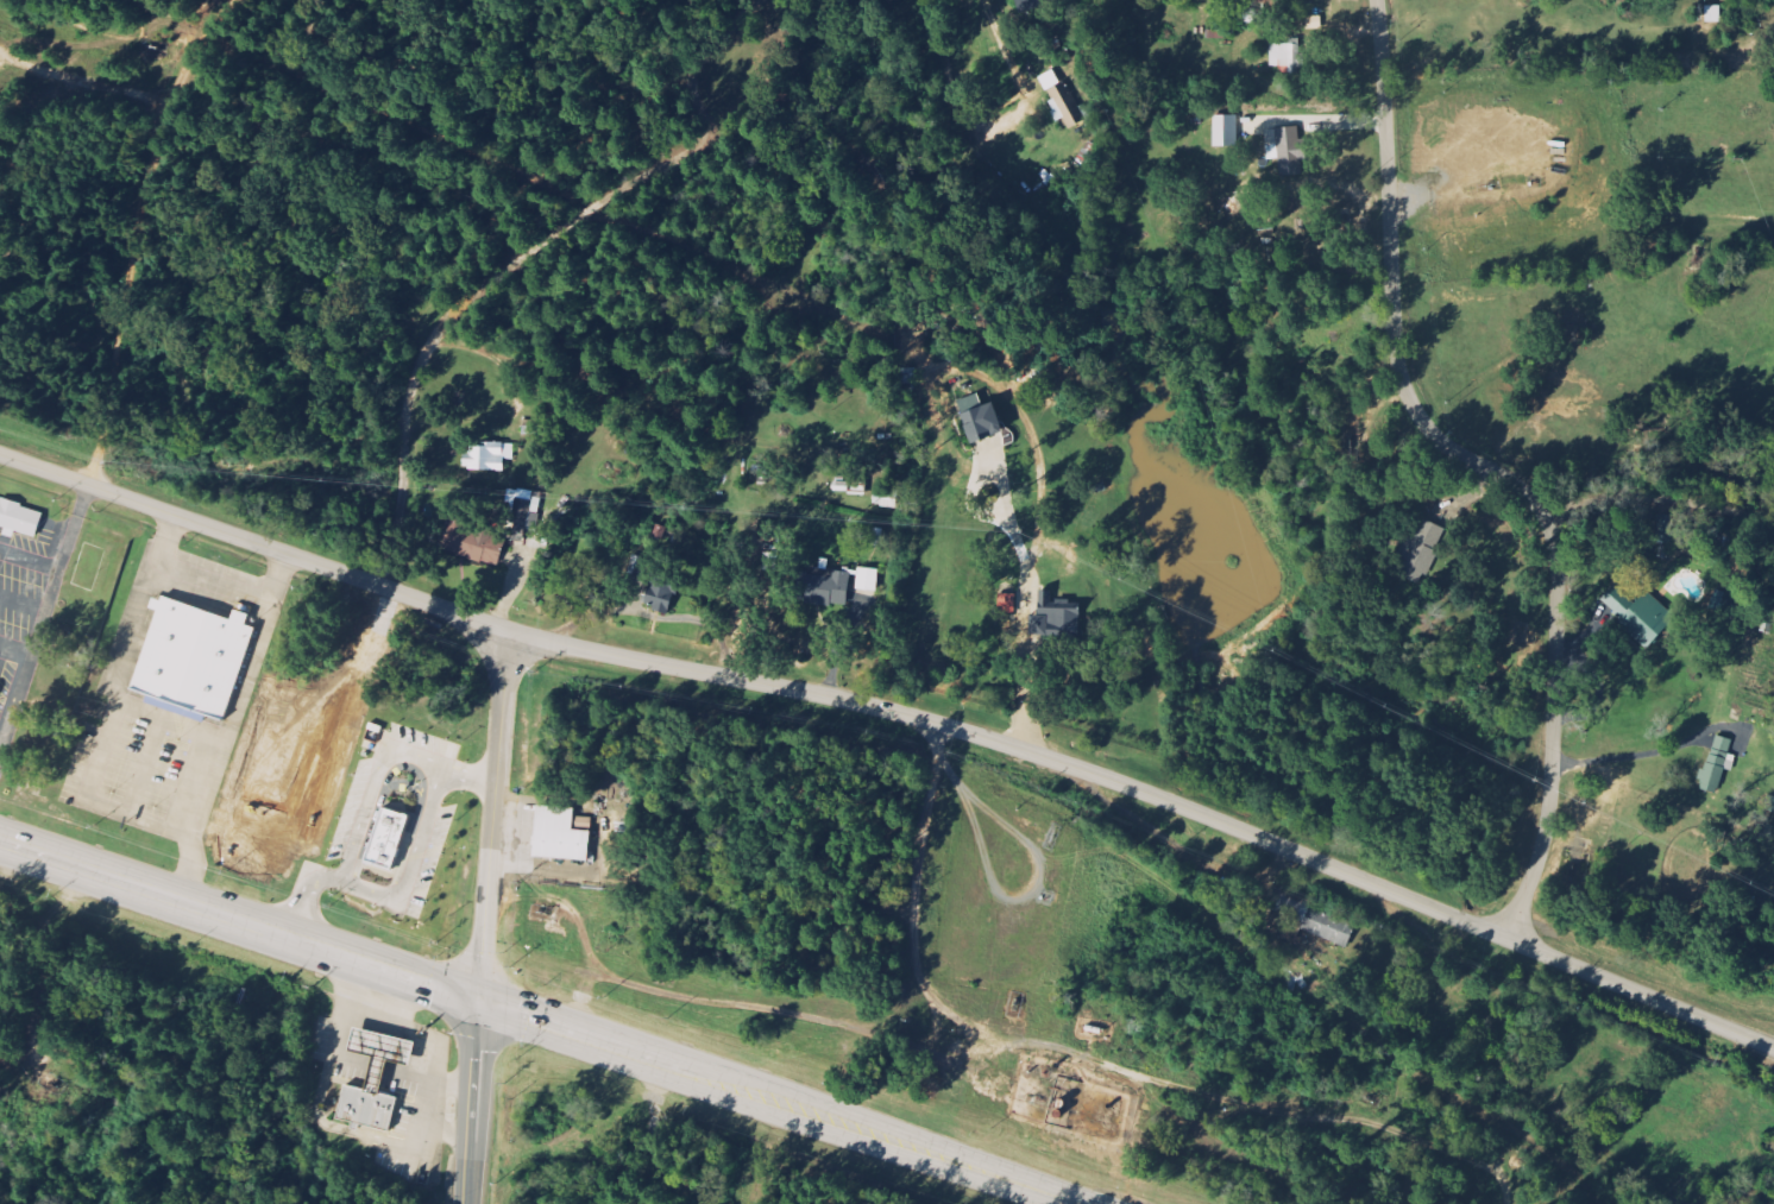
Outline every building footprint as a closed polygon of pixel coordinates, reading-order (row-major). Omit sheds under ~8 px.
[(1258,25),(1260,10),(1242,8),(1240,22),(1258,25)] [(1271,67),(1281,68),(1281,74),(1300,75),(1301,46),(1271,45),(1271,67)] [(1059,122),(1065,119),(1071,130),(1088,121),(1067,82),(1049,92),(1055,101),(1049,104),(1059,122)] [(1240,117),(1215,116),(1215,147),(1239,148),(1240,117)] [(1282,177),(1305,175),(1303,162),(1308,162),(1305,139),(1301,140),(1300,127),(1266,131),(1269,161),(1281,159),(1282,177)] [(971,445),(1005,435),(996,404),(984,408),(980,395),(958,401),(971,445)] [(506,472),(506,461),(515,461),(515,444),(483,444),(482,447),(467,447),(467,471),(506,472)] [(875,507),(899,509),(900,491),(876,489),(875,507)] [(515,525),(539,527),(540,501),(534,501),(534,491),(517,491),(515,525)] [(36,538),(44,513),(21,506),(23,504),(1,497),(0,499),(0,527),(36,538)] [(1680,517),(1659,516),(1658,545),(1679,545),(1680,517)] [(1450,531),(1419,517),(1397,565),(1401,568),(1399,574),(1424,586),(1450,531)] [(445,553),(500,566),(505,542),(493,539),(495,530),(478,527),(476,533),(465,530),(467,522),(452,519),(445,553)] [(885,531),(875,530),(873,547),(883,548),(885,531)] [(880,570),(859,569),(858,591),(879,592),(880,570)] [(849,605),(851,572),(809,570),(808,604),(849,605)] [(669,615),(680,591),(656,581),(645,605),(669,615)] [(1650,649),(1678,619),(1647,590),(1635,604),(1616,586),(1601,602),(1650,649)] [(1053,606),(1053,592),(1041,593),(1042,635),(1083,633),(1082,605),(1053,606)] [(1714,604),(1737,608),(1738,597),(1716,593),(1714,604)] [(165,594),(132,686),(225,719),(257,626),(165,594)] [(1017,596),(1000,595),(1000,614),(1016,614),(1017,596)] [(1734,741),(1716,736),(1700,790),(1719,796),(1727,769),(1733,771),(1737,757),(1730,755),(1734,741)] [(1773,813),(1773,797),(1769,796),(1766,811),(1773,813)] [(535,858),(590,861),(592,818),(574,817),(575,808),(537,806),(535,858)] [(385,808),(366,864),(394,874),(413,818),(385,808)] [(1272,911),(1286,915),(1280,934),(1331,949),(1333,943),(1350,948),(1358,923),(1313,910),(1315,901),(1278,890),(1272,911)] [(380,1092),(389,1059),(413,1065),(417,1041),(356,1026),(350,1049),(376,1055),(367,1089),(380,1092)] [(336,1120),(392,1131),(400,1097),(380,1092),(367,1089),(345,1085),(336,1120)]
